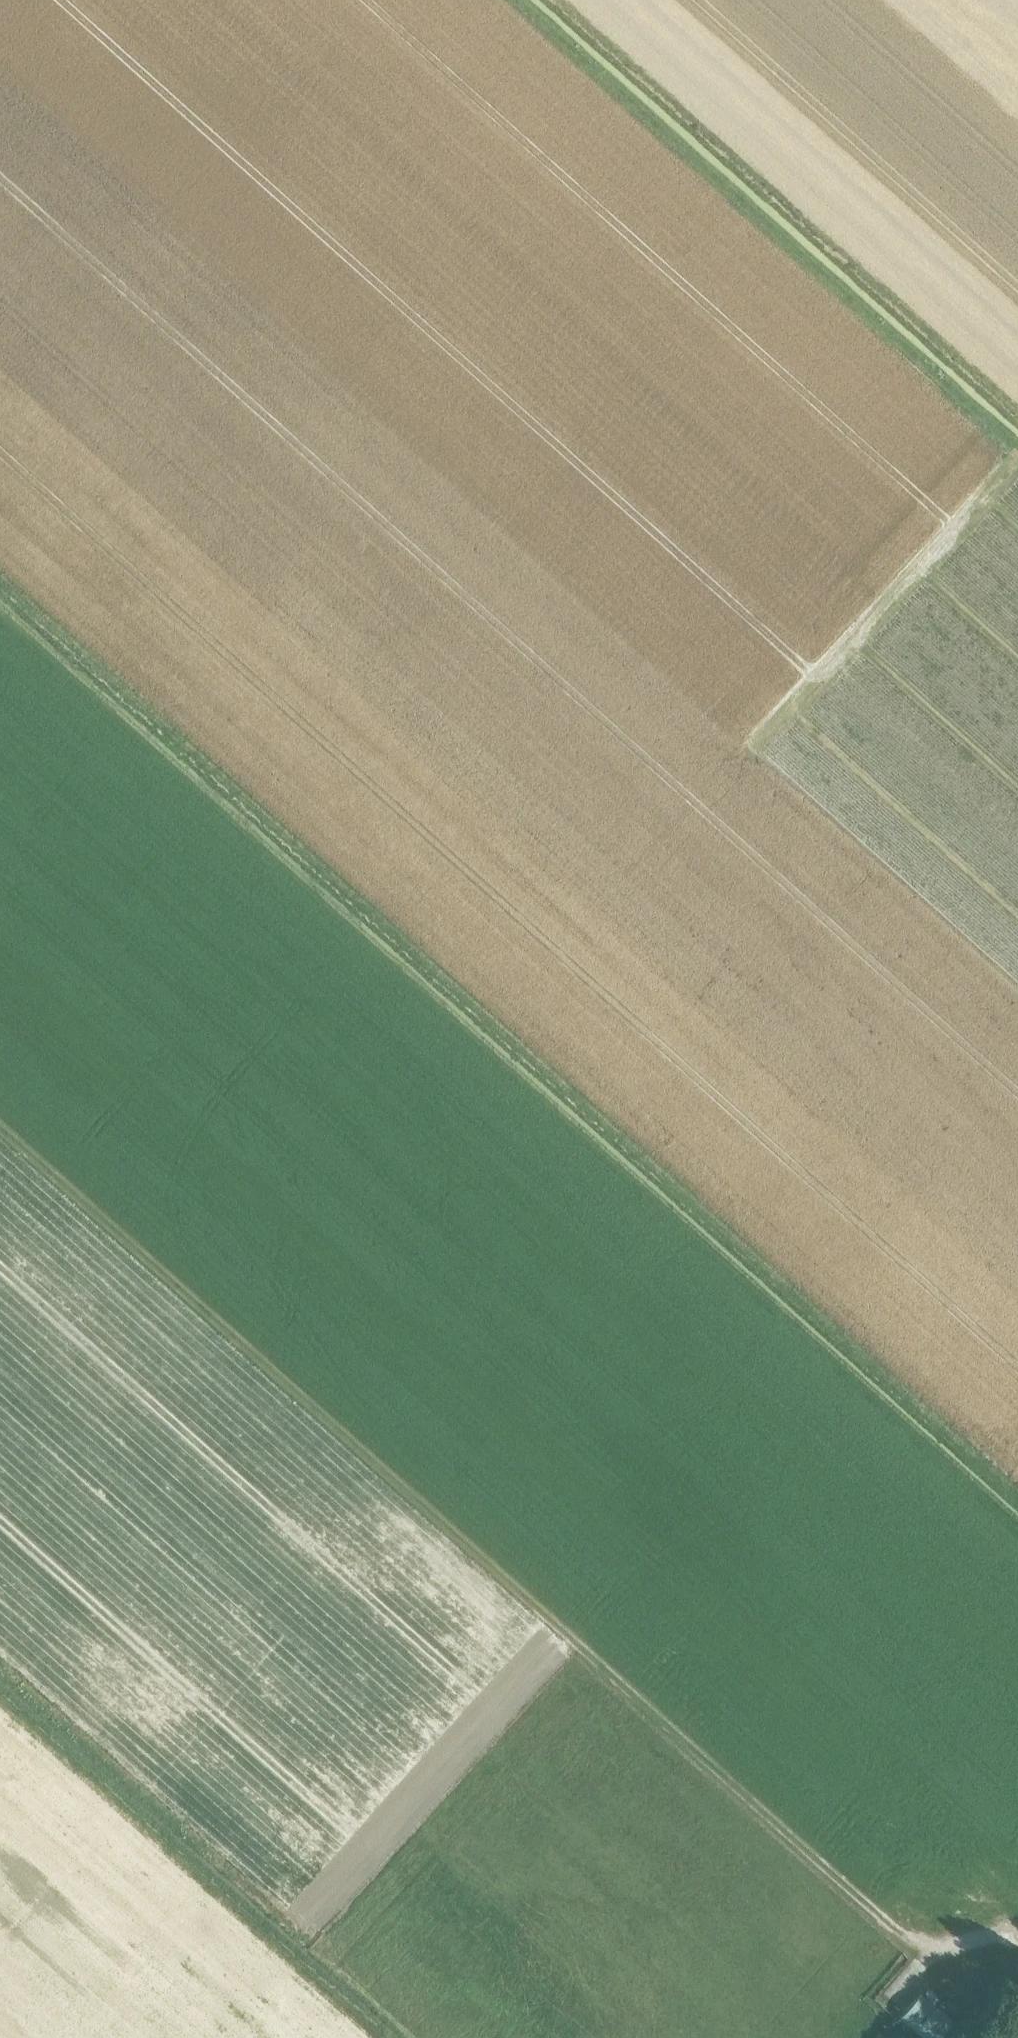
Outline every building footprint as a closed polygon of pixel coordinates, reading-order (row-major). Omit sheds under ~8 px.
[(1004,1990),(1017,2000),(1017,1999),(1017,1974),(1004,1990)] [(921,1990),(900,2014),(927,2037),(949,2037),(960,2025),(921,1990)]
